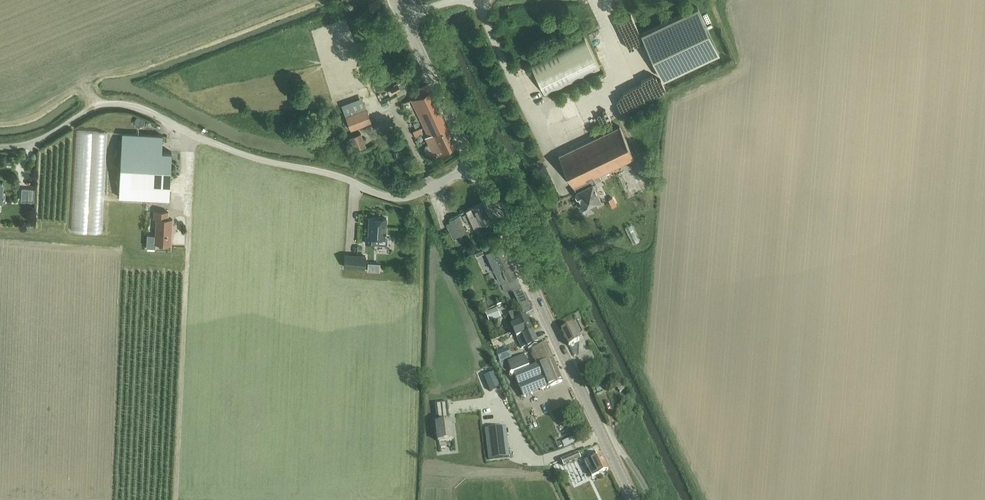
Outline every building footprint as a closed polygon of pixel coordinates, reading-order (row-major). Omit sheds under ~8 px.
[(372,10),(381,6),(379,1),(378,0),(373,0),(368,2),(372,10)] [(697,6),(641,33),(663,79),(719,52),(697,6)] [(582,33),(528,59),(545,95),(600,69),(582,33)] [(393,93),(409,85),(406,80),(390,88),(393,93)] [(412,99),(429,135),(426,137),(429,144),(426,146),(425,149),(427,153),(430,154),(434,154),(437,152),(438,154),(439,154),(456,145),(428,85),(416,91),(418,96),(412,99)] [(366,107),(345,115),(346,117),(351,130),(372,122),(367,109),(366,107)] [(596,183),(594,177),(635,158),(620,126),(559,155),(577,193),(576,195),(577,198),(580,199),(585,211),(603,202),(594,184),(596,183)] [(415,137),(423,133),(421,127),(412,131),(415,137)] [(362,133),(350,138),(354,150),(367,146),(362,133)] [(170,200),(172,152),(162,151),(163,136),(122,134),(120,198),(170,200)] [(23,190),(23,202),(34,202),(35,190),(23,190)] [(612,207),(619,204),(615,196),(608,200),(612,207)] [(474,227),(491,219),(484,203),(466,211),(474,227)] [(158,220),(158,235),(147,234),(147,247),(156,248),(156,243),(158,243),(172,244),(173,219),(169,219),(170,212),(155,212),(155,219),(158,220)] [(450,220),(450,222),(446,224),(454,239),(467,232),(459,215),(450,220)] [(370,217),(368,237),(366,236),(365,244),(375,244),(387,245),(388,237),(385,237),(386,218),(370,217)] [(627,228),(624,221),(618,224),(621,231),(627,228)] [(488,251),(486,252),(495,271),(500,283),(501,282),(506,293),(511,290),(512,291),(522,286),(517,275),(503,244),(493,249),(488,251)] [(468,247),(463,249),(466,256),(471,253),(468,247)] [(345,255),(344,267),(364,268),(365,256),(345,255)] [(497,309),(485,315),(489,324),(501,318),(497,309)] [(510,327),(513,333),(514,332),(516,338),(520,337),(533,330),(526,316),(514,321),(515,324),(510,327)] [(571,327),(562,332),(569,348),(569,347),(580,342),(578,338),(583,335),(582,334),(577,321),(570,324),(571,327)] [(540,345),(533,330),(520,337),(516,338),(514,332),(513,333),(516,339),(517,339),(522,349),(527,347),(528,350),(540,345)] [(513,376),(514,375),(524,398),(547,388),(547,389),(563,382),(547,345),(532,352),(537,365),(529,368),(525,355),(508,362),(513,376)] [(509,351),(497,356),(500,363),(512,358),(509,351)] [(491,372),(487,361),(479,364),(484,375),(491,372)] [(484,377),(490,392),(499,388),(493,373),(484,377)] [(437,425),(435,425),(437,443),(454,440),(452,423),(450,424),(447,403),(434,405),(437,425)] [(575,425),(581,438),(585,436),(580,424),(575,425)] [(506,427),(485,429),(489,460),(510,458),(506,427)] [(564,441),(561,443),(563,446),(564,448),(574,442),(574,441),(572,438),(564,441)] [(561,461),(564,467),(581,460),(578,454),(561,461)] [(608,471),(607,468),(601,455),(590,460),(585,463),(592,478),(608,471)] [(571,492),(575,499),(577,499),(581,498),(576,489),(571,492)]
